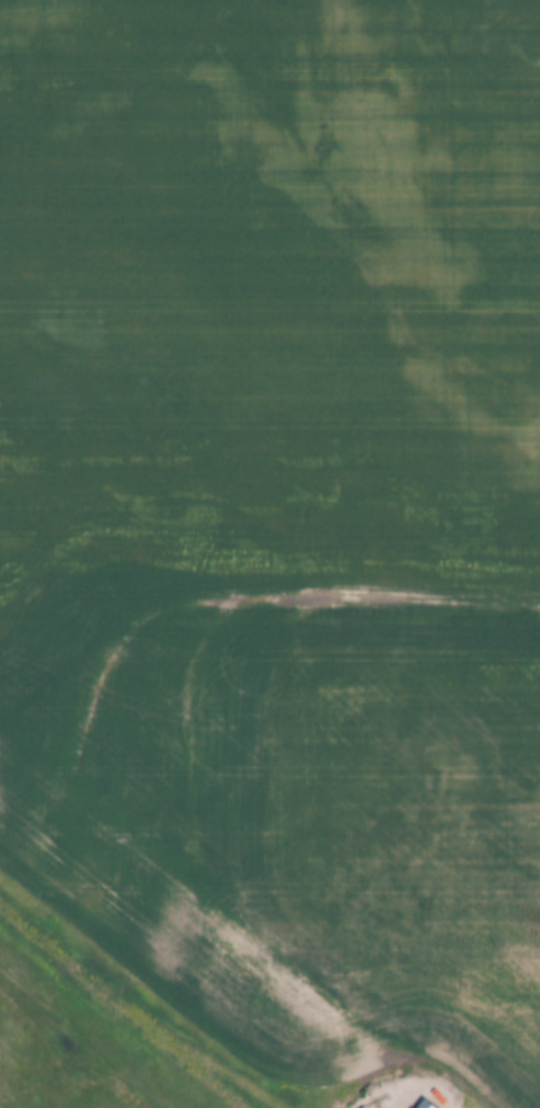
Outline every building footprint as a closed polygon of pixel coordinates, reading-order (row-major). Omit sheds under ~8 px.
[(426,1095),(414,1107),(441,1107),(426,1095)]
